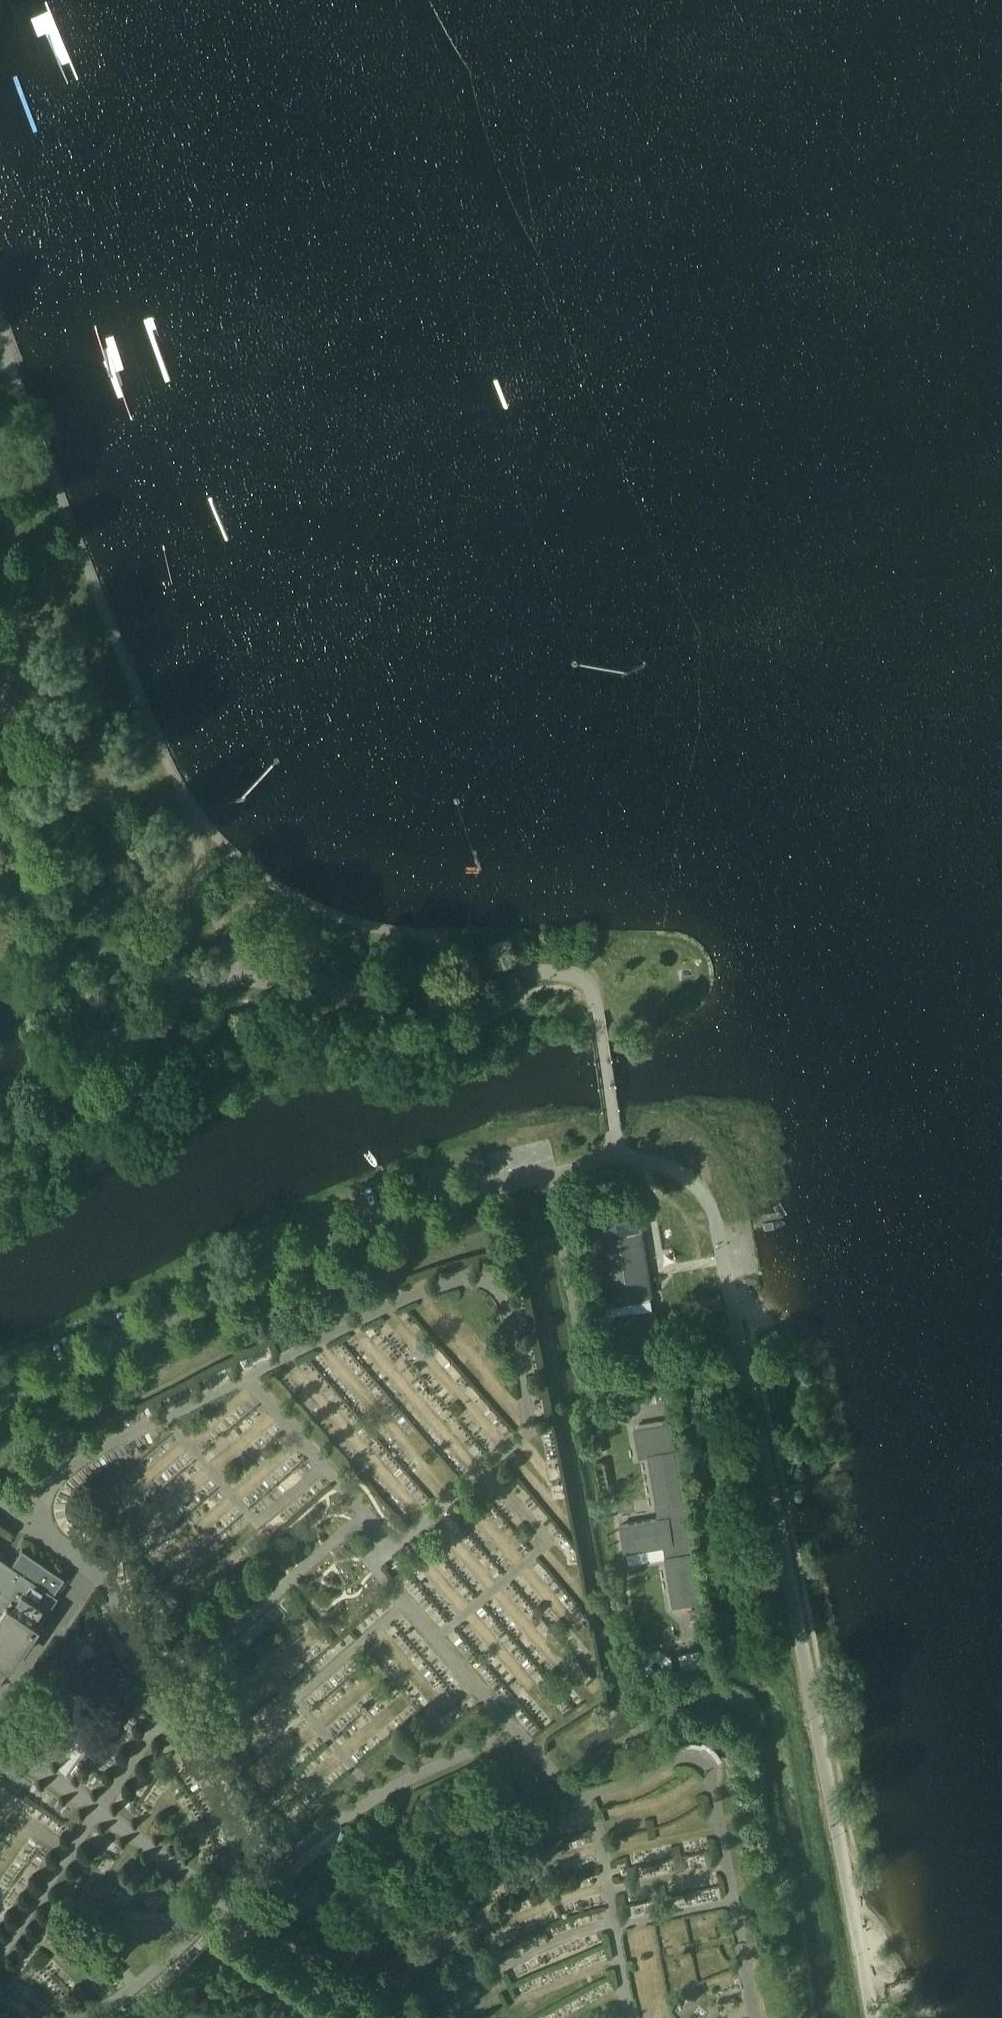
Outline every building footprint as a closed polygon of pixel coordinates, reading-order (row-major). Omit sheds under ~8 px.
[(633,1196),(585,1203),(590,1236),(639,1228),(633,1196)] [(599,1240),(609,1299),(649,1292),(639,1233),(599,1240)] [(602,1307),(608,1345),(657,1338),(650,1299),(602,1307)] [(670,1423),(634,1429),(638,1456),(649,1454),(657,1500),(658,1500),(659,1518),(620,1524),(625,1550),(663,1543),(673,1605),(700,1601),(670,1423)] [(0,1680),(14,1660),(15,1657),(19,1660),(38,1632),(34,1629),(36,1627),(39,1624),(58,1595),(54,1592),(65,1577),(22,1548),(12,1563),(0,1555),(0,1680)] [(700,1648),(679,1653),(683,1669),(704,1664),(700,1648)]
